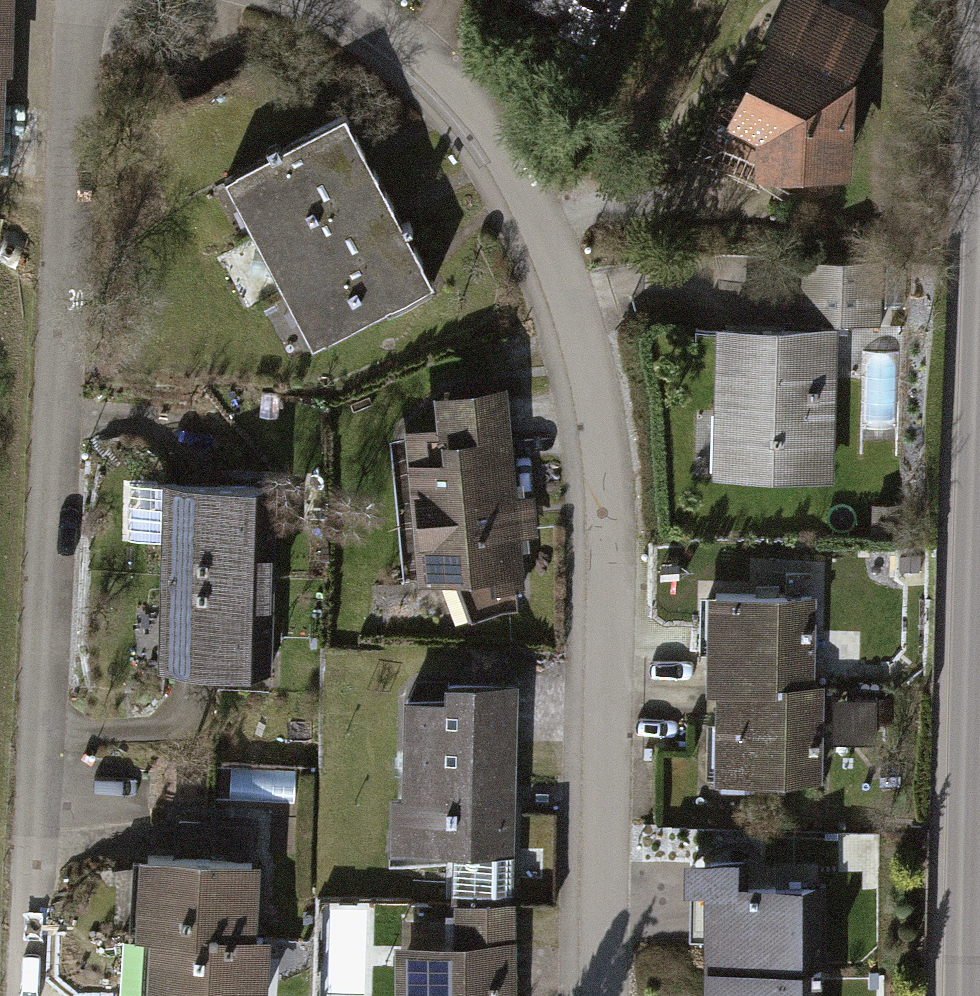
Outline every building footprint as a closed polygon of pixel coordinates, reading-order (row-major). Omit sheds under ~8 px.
[(3,217),(11,0),(0,0),(0,217),(3,217)] [(570,18),(577,0),(525,0),(570,18)] [(847,0),(784,0),(734,120),(766,134),(767,154),(861,158),(861,61),(878,14),(847,0)] [(439,297),(351,122),(224,186),(313,361),(439,297)] [(795,313),(718,310),(712,474),(833,478),(839,320),(875,321),(878,255),(798,252),(795,313)] [(524,591),(507,394),(441,399),(445,440),(412,443),(425,591),(504,584),(505,593),(524,591)] [(264,682),(266,489),(174,488),(171,681),(264,682)] [(828,589),(724,585),(717,773),(822,777),(828,589)] [(510,904),(514,691),(445,689),(444,708),(400,707),(397,868),(438,869),(438,903),(510,904)] [(842,693),(841,735),(879,736),(880,694),(842,693)] [(814,871),(746,871),(746,851),(689,851),(689,885),(707,885),(707,995),(815,995),(814,871)] [(271,950),(254,949),(258,868),(138,862),(133,939),(153,940),(150,995),(268,995),(271,950)] [(512,945),(400,946),(401,995),(512,995),(512,945)]
